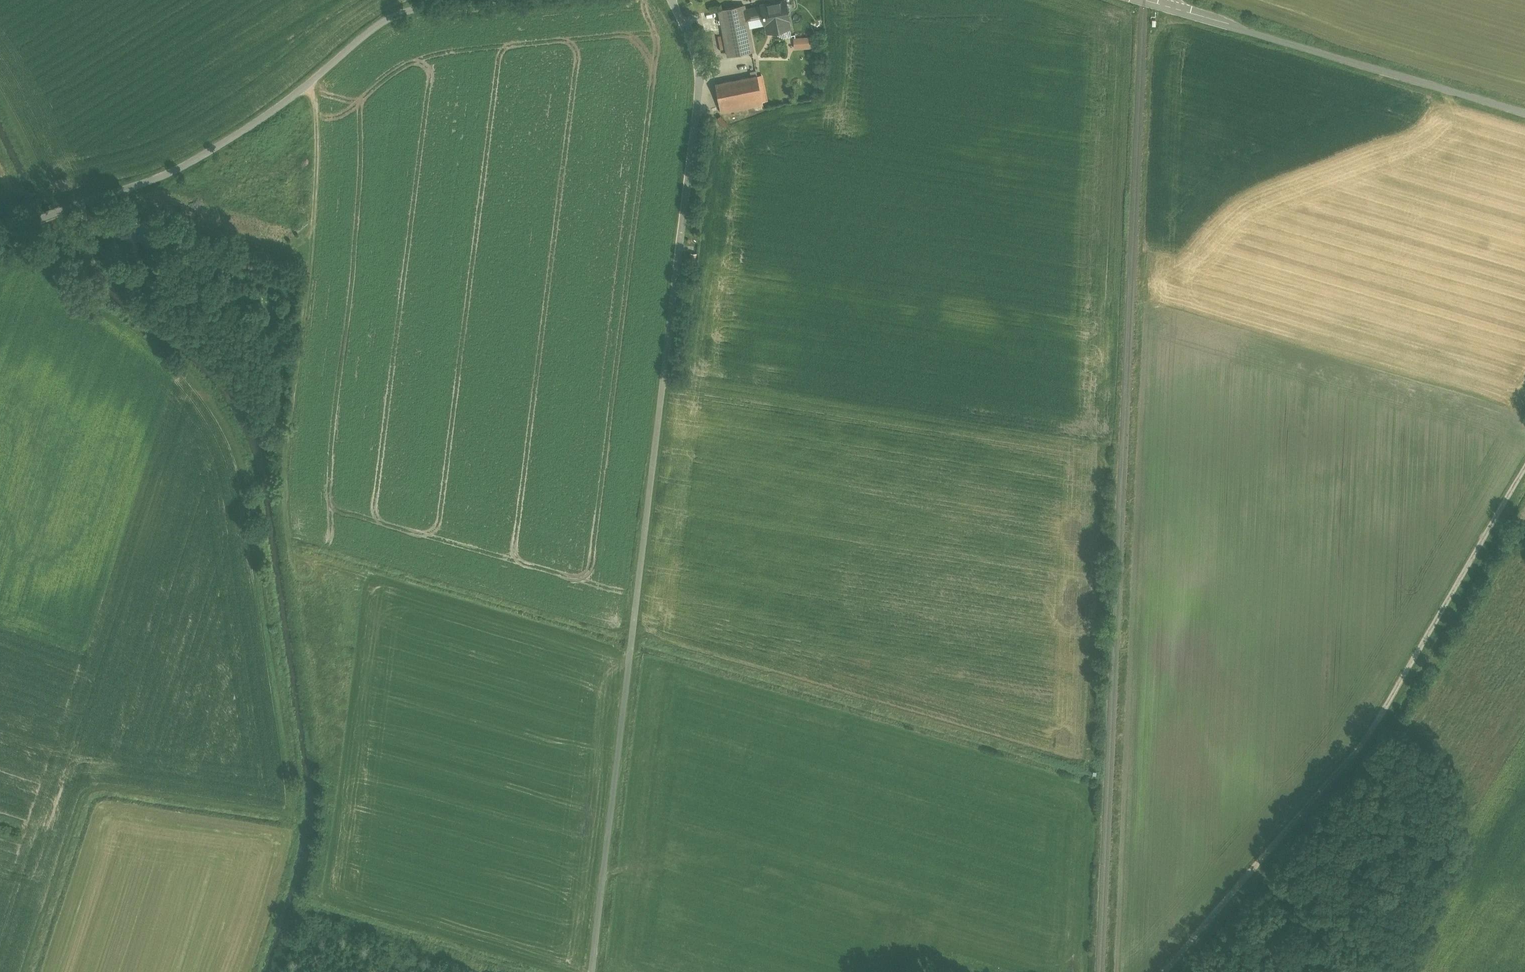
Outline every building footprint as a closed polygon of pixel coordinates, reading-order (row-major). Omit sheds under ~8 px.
[(698,12),(704,34),(721,32),(725,57),(755,53),(752,34),(766,29),(765,40),(796,36),(789,0),(784,0),(698,12)] [(812,48),(811,35),(794,37),(795,49),(812,48)] [(759,72),(714,85),(725,114),(766,108),(759,72)]
